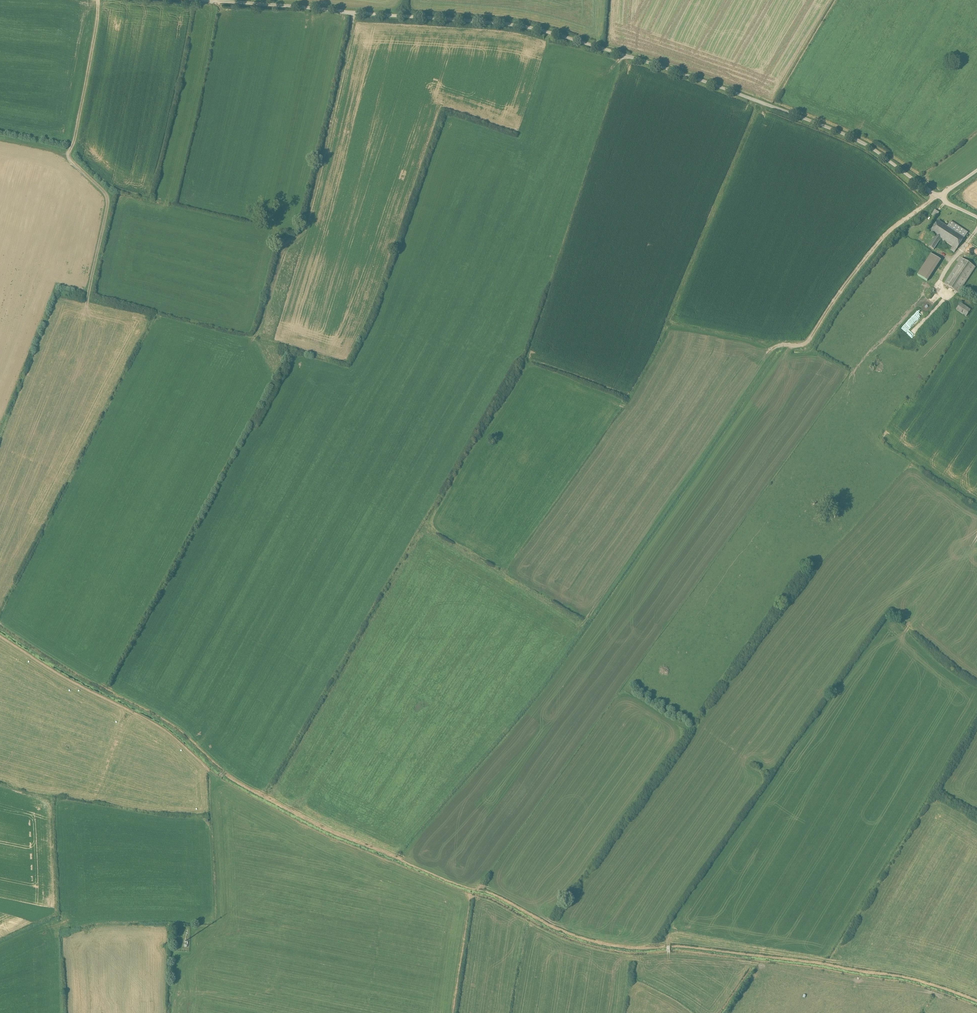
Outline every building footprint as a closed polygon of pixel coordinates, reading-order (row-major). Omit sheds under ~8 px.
[(938,221),(930,232),(936,236),(937,237),(945,226),(938,221)] [(968,233),(951,221),(947,227),(964,238),(968,233)] [(947,227),(945,226),(937,237),(940,239),(953,247),(956,249),(964,238),(947,227)] [(936,236),(929,246),(933,249),(940,239),(937,237),(936,236)] [(931,254),(917,275),(927,281),(941,260),(931,254)] [(975,268),(961,259),(944,284),(958,293),(975,268)] [(970,310),(959,303),(955,310),(965,316),(970,310)] [(915,328),(908,334),(912,337),(918,331),(915,328)] [(876,357),(869,367),(873,370),(881,361),(876,357)]
